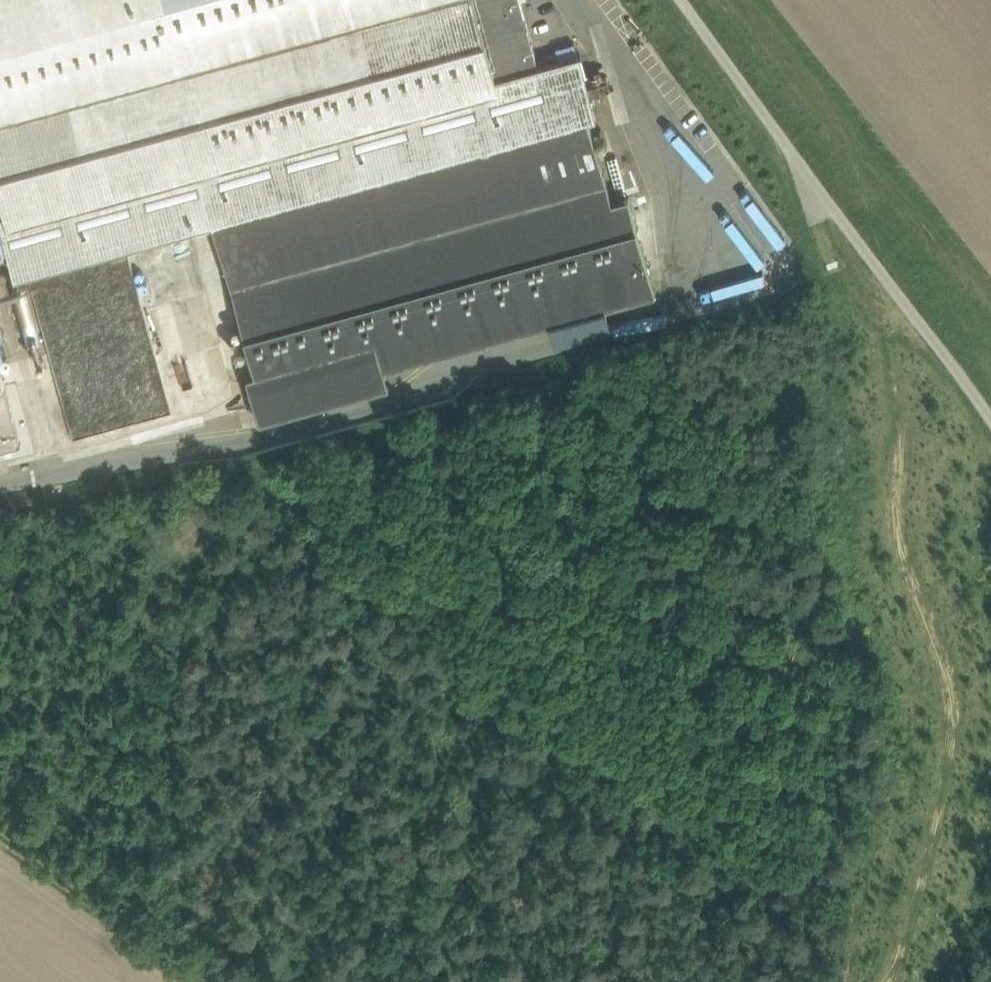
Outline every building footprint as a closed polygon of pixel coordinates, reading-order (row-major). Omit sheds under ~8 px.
[(248,374),(261,421),(389,386),(384,368),(656,294),(629,196),(612,201),(588,115),(597,113),(580,54),(538,65),(532,43),(531,43),(528,31),(529,31),(527,26),(526,27),(524,19),(525,18),(520,0),(0,0),(0,199),(4,213),(0,214),(0,219),(15,273),(214,219),(256,372),(248,374)] [(74,436),(171,409),(126,251),(29,278),(74,436)] [(16,424),(0,369),(0,449),(21,443),(16,424)]
